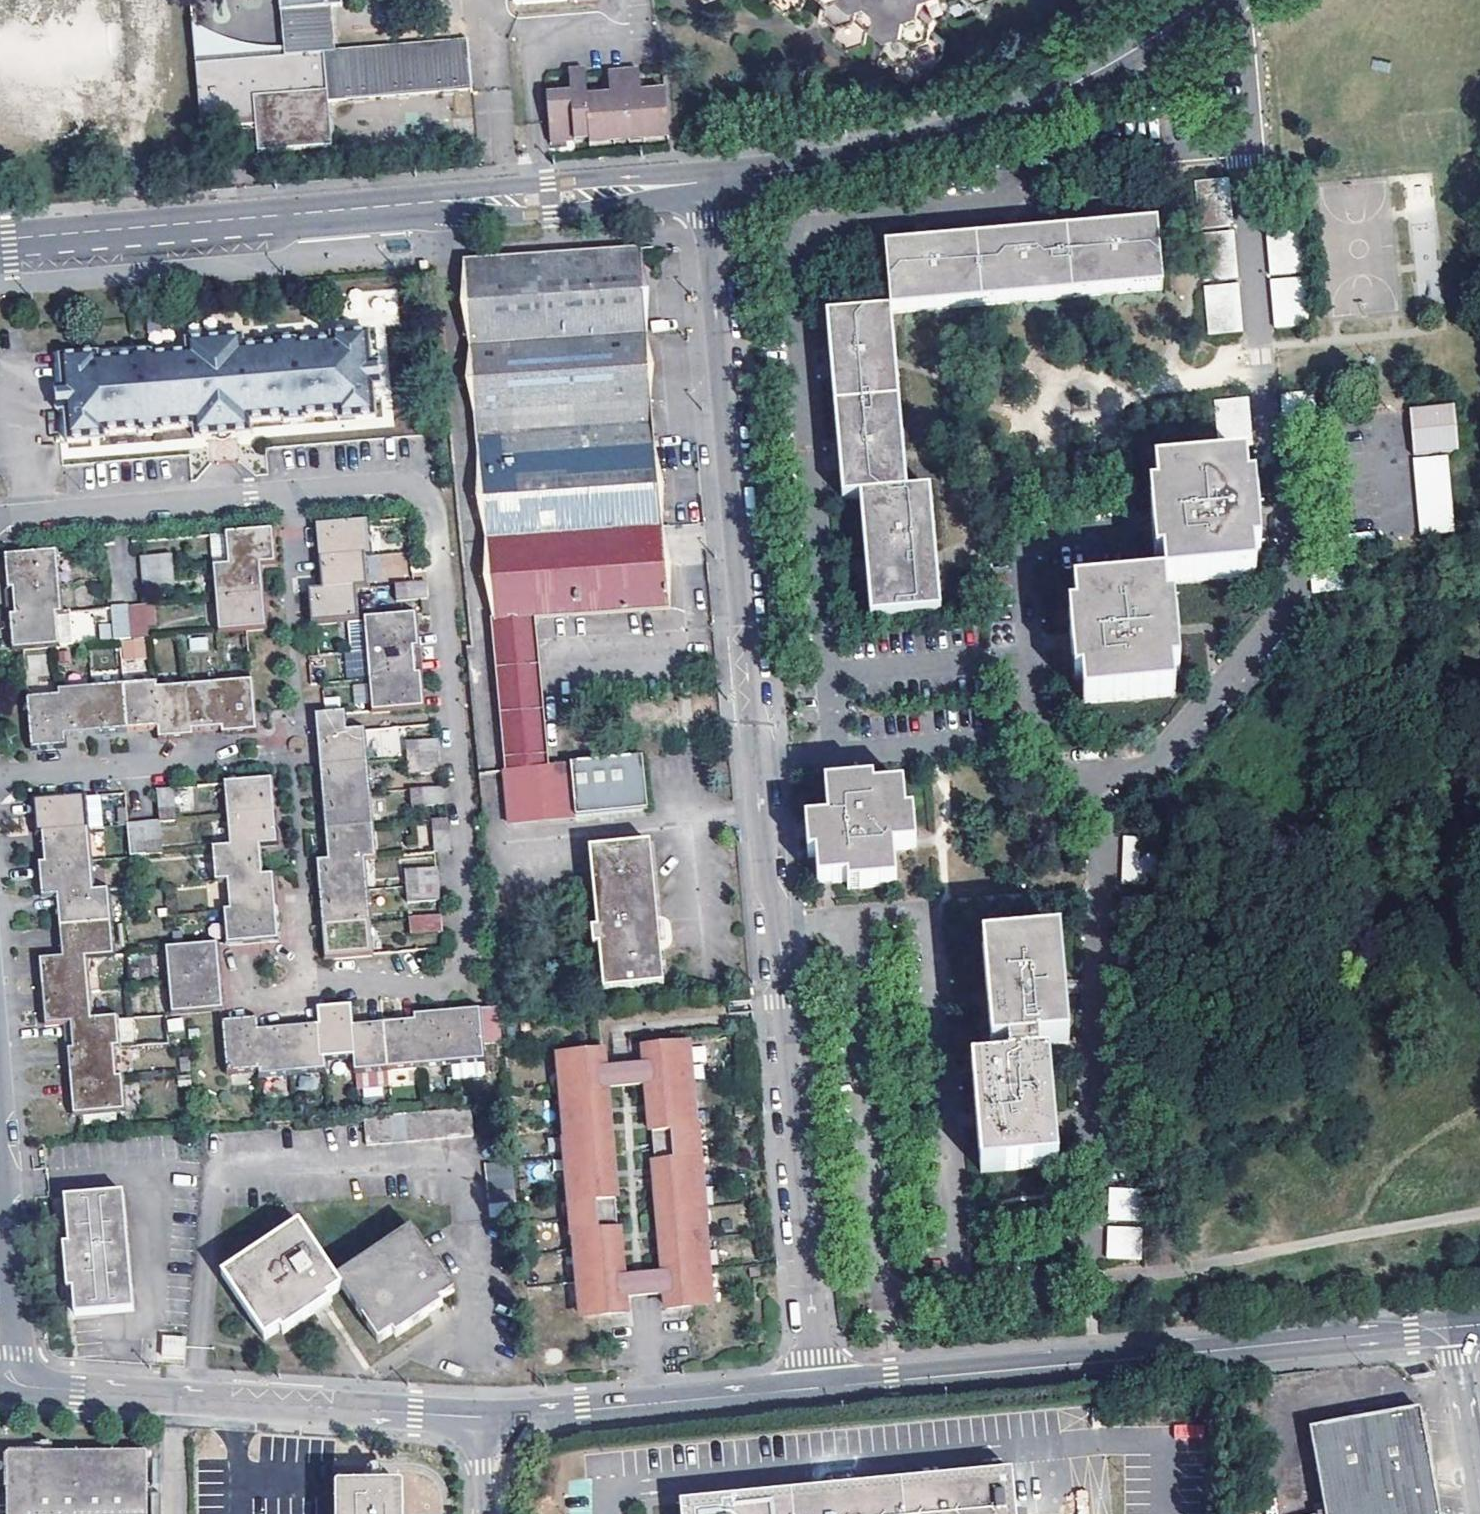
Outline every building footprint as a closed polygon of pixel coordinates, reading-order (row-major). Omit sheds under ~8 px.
[(295,12),(294,0),(278,0),(279,13),(283,13),(286,59),(196,66),(201,132),(256,127),(258,153),(332,148),(328,103),(472,92),(468,44),(332,55),(328,8),(295,12)] [(295,12),(328,8),(331,8),(330,0),(294,0),(295,12)] [(773,1),(786,12),(802,7),(804,0),(773,0),(773,1)] [(827,13),(838,24),(835,37),(849,49),(865,44),(868,29),(879,26),(889,36),(886,48),(898,59),(896,72),(907,83),(924,77),(926,63),(941,58),(940,43),(932,30),(934,18),(949,13),(952,0),(829,0),(827,13)] [(571,100),(546,102),(550,140),(590,136),(587,99),(586,93),(585,70),(568,71),(570,94),(571,100)] [(641,99),(640,93),(638,70),(623,72),(629,139),(667,135),(665,97),(641,99)] [(629,139),(623,72),(608,73),(609,92),(610,98),(587,99),(590,136),(590,142),(629,139)] [(629,139),(629,143),(668,140),(667,135),(629,139)] [(590,136),(550,140),(550,145),(590,142),(590,136)] [(1224,180),(1193,183),(1197,230),(1228,227),(1224,180)] [(877,252),(883,316),(1155,290),(1149,225),(1105,230),(1015,238),(923,247),(877,252)] [(1295,228),(1264,230),(1268,277),(1299,275),(1295,228)] [(1229,234),(1197,236),(1201,283),(1232,280),(1229,234)] [(463,265),(470,351),(647,336),(642,270),(640,251),(463,265)] [(1299,280),(1268,283),(1272,330),(1303,327),(1299,280)] [(1233,286),(1202,289),(1206,335),(1237,332),(1233,286)] [(838,504),(854,502),(901,496),(883,316),(820,322),(825,371),(834,462),(838,504)] [(274,347),(240,350),(239,338),(183,344),(184,355),(149,359),(149,356),(135,357),(129,358),(129,361),(97,363),(80,365),(80,359),(61,361),(64,392),(57,392),(59,414),(66,414),(68,445),(88,443),(87,438),(104,436),(135,433),(136,436),(156,435),(156,431),(190,428),(191,440),(248,435),(247,423),(280,420),(281,423),(301,421),(301,418),(336,415),(353,413),(353,419),(373,417),(370,386),(378,386),(376,363),(368,364),(366,333),(345,335),(346,341),(329,342),(294,346),(294,342),(274,344),(274,347)] [(470,351),(480,461),(657,446),(654,421),(650,368),(647,336),(470,351)] [(1313,441),(1309,395),(1278,397),(1282,444),(1313,441)] [(1242,399),(1211,402),(1215,450),(1247,447),(1242,399)] [(1406,411),(1408,439),(1409,456),(1454,453),(1453,434),(1451,408),(1406,411)] [(482,483),(487,540),(663,526),(660,487),(657,446),(480,461),(482,483)] [(1441,458),(1410,460),(1415,538),(1447,536),(1441,458)] [(1255,553),(1250,486),(1243,487),(1240,463),(1149,473),(1151,496),(1144,497),(1146,522),(1153,586),(1160,586),(1251,578),(1249,555),(1255,553)] [(901,496),(854,502),(859,562),(865,621),(935,614),(923,494),(901,496)] [(317,560),(364,556),(370,556),(368,523),(314,527),(317,554),(317,560)] [(496,643),(507,772),(546,767),(532,620),(670,608),(663,526),(487,540),(496,643)] [(225,535),(228,567),(259,565),(274,564),(272,537),(271,531),(225,535)] [(6,590),(59,586),(57,554),(3,558),(6,583),(6,590)] [(141,559),(142,574),(173,572),(172,556),(141,559)] [(319,585),(320,591),(354,588),(367,587),(364,556),(317,560),(319,585)] [(1307,598),(1339,595),(1336,563),(1305,566),(1307,598)] [(214,568),(216,602),(262,598),(260,572),(259,565),(228,567),(214,568)] [(174,587),(173,572),(142,574),(143,590),(174,587)] [(412,584),(394,585),(396,601),(425,599),(424,583),(412,584)] [(8,611),(9,618),(57,614),(61,614),(59,586),(6,590),(8,611)] [(1153,586),(1070,593),(1072,616),(1064,617),(1066,641),(1070,682),(1077,682),(1080,706),(1171,697),(1169,674),(1176,673),(1170,607),(1163,607),(1160,586),(1153,586)] [(310,624),(314,623),(356,620),(354,588),(320,591),(308,591),(310,618),(310,624)] [(216,602),(219,633),(264,629),(262,605),(262,598),(216,602)] [(145,608),(128,610),(131,640),(148,639),(145,608)] [(11,650),(71,646),(69,614),(61,614),(57,614),(9,618),(11,643),(11,650)] [(365,652),(417,648),(415,622),(415,616),(363,619),(365,652)] [(365,652),(368,680),(420,676),(418,654),(417,648),(365,652)] [(368,680),(365,652),(348,653),(350,682),(368,680)] [(325,655),(308,657),(310,675),(327,674),(325,655)] [(368,680),(370,713),(423,709),(420,682),(420,676),(368,680)] [(250,682),(219,685),(222,730),(222,735),(247,733),(254,733),(250,682)] [(123,687),(127,733),(151,731),(159,730),(155,689),(155,684),(123,687)] [(366,706),(364,684),(352,685),(354,707),(366,706)] [(187,687),(191,732),(214,731),(222,730),(219,685),(187,687)] [(123,687),(91,689),(95,735),(120,733),(127,733),(123,687)] [(187,687),(155,689),(159,730),(160,740),(184,739),(191,739),(191,732),(187,687)] [(60,697),(63,737),(90,735),(95,735),(91,689),(60,691),(60,697)] [(60,697),(27,699),(32,751),(59,749),(64,749),(63,737),(60,697)] [(316,735),(345,732),(343,715),(315,717),(316,735)] [(398,727),(367,729),(369,757),(400,755),(398,727)] [(319,767),(366,763),(363,731),(345,732),(316,735),(318,760),(319,767)] [(405,744),(406,759),(438,757),(436,741),(405,744)] [(439,773),(438,757),(406,759),(408,774),(439,773)] [(642,758),(546,767),(507,772),(512,824),(648,812),(642,758)] [(321,791),(322,798),(369,794),(366,763),(319,767),(321,791)] [(223,786),(226,817),(273,813),(271,788),(270,782),(223,786)] [(869,786),(821,791),(823,824),(801,826),(802,832),(805,861),(812,861),(814,888),(828,887),(844,885),(844,892),(892,888),(890,853),(911,851),(908,817),(901,818),(899,791),(870,793),(869,786)] [(440,788),(410,791),(411,807),(442,804),(440,788)] [(176,821),(173,790),(157,791),(159,823),(176,821)] [(106,822),(124,821),(123,794),(104,795),(106,822)] [(325,830),(371,827),(369,794),(322,798),(324,824),(325,830)] [(36,833),(41,832),(87,829),(85,797),(34,801),(35,826),(36,833)] [(226,817),(230,849),(258,846),(276,845),(273,819),(273,813),(226,817)] [(431,821),(434,852),(450,851),(447,820),(443,820),(431,821)] [(144,824),(147,856),(162,855),(159,823),(144,824)] [(144,824),(127,826),(130,857),(147,856),(144,824)] [(327,857),(327,862),(363,859),(374,858),(371,827),(325,830),(327,857)] [(43,859),(44,865),(90,861),(87,829),(41,832),(43,859)] [(1123,836),(1123,878),(1136,878),(1136,836),(1123,836)] [(215,882),(225,881),(261,878),(259,852),(258,846),(230,849),(213,850),(215,882)] [(650,846),(589,852),(597,931),(591,931),(593,948),(598,948),(602,993),(663,987),(650,846)] [(319,895),(366,891),(363,859),(327,862),(317,863),(319,890),(319,895)] [(41,897),(57,896),(92,893),(90,861),(44,865),(38,865),(41,890),(41,897)] [(436,885),(435,869),(403,871),(405,887),(436,885)] [(225,881),(228,911),(275,907),(273,883),(272,877),(261,878),(225,881)] [(436,885),(405,887),(406,904),(438,902),(436,885)] [(58,920),(59,927),(110,922),(108,891),(92,893),(57,896),(58,920)] [(322,921),(322,926),(368,922),(366,891),(319,895),(322,921)] [(223,912),(226,945),(278,941),(275,913),(275,907),(228,911),(223,912)] [(439,916),(408,919),(410,935),(441,933),(439,916)] [(85,958),(113,955),(110,922),(59,927),(61,952),(61,960),(85,958)] [(368,922),(322,926),(325,953),(325,959),(371,955),(368,922)] [(990,1054),(1003,1053),(1034,1049),(1067,1045),(1057,939),(980,947),(985,998),(990,1054)] [(165,950),(168,983),(220,979),(218,951),(218,946),(165,950)] [(41,987),(42,994),(87,990),(85,958),(61,960),(40,962),(41,987)] [(168,983),(171,1015),(223,1010),(220,985),(220,979),(168,983)] [(44,1026),(64,1025),(89,1022),(87,990),(42,994),(44,1019),(44,1026)] [(316,1009),(318,1026),(321,1060),(353,1059),(351,1026),(349,1006),(323,1008),(316,1009)] [(454,1012),(446,1013),(451,1065),(452,1080),(482,1077),(485,1073),(483,1046),(503,1044),(501,1023),(500,1008),(454,1012)] [(414,1022),(419,1068),(451,1065),(446,1013),(420,1015),(414,1015),(414,1022)] [(66,1052),(113,1048),(118,1048),(116,1020),(89,1022),(64,1025),(65,1045),(66,1052)] [(223,1023),(228,1074),(260,1072),(257,1031),(256,1020),(229,1022),(223,1023)] [(383,1025),(387,1071),(419,1068),(414,1022),(388,1024),(383,1025)] [(351,1026),(353,1059),(355,1074),(387,1071),(383,1025),(378,1025),(351,1026)] [(288,1028),(292,1074),(323,1072),(321,1060),(318,1026),(294,1028),(288,1028)] [(262,1030),(257,1031),(260,1072),(260,1077),(292,1074),(288,1028),(262,1030)] [(68,1075),(69,1082),(116,1078),(113,1048),(66,1052),(68,1075)] [(1003,1053),(1004,1065),(1036,1062),(1034,1049),(1003,1053)] [(579,1303),(580,1317),(598,1316),(624,1314),(623,1299),(666,1295),(667,1310),(696,1307),(711,1306),(710,1292),(707,1292),(704,1255),(706,1254),(704,1229),(702,1230),(698,1191),(701,1191),(698,1166),(696,1166),(693,1129),(695,1128),(693,1103),(691,1103),(687,1065),(690,1065),(689,1052),(558,1063),(559,1077),(562,1077),(565,1114),(563,1114),(565,1140),(567,1139),(571,1177),(568,1178),(570,1203),(573,1202),(576,1240),(574,1240),(576,1266),(578,1265),(582,1303),(579,1303)] [(1047,1061),(1036,1062),(1004,1065),(969,1069),(974,1119),(979,1176),(1057,1167),(1047,1061)] [(72,1117),(125,1112),(122,1078),(116,1078),(69,1082),(71,1111),(72,1117)] [(473,1136),(471,1110),(364,1119),(366,1145),(473,1136)] [(511,1163),(485,1165),(491,1218),(517,1216),(511,1163)] [(1142,1222),(1143,1191),(1112,1190),(1111,1222),(1142,1222)] [(71,1290),(73,1316),(132,1311),(123,1194),(64,1199),(68,1245),(63,1246),(64,1267),(67,1291),(71,1290)] [(453,1293),(411,1230),(336,1279),(299,1225),(222,1276),(264,1339),(279,1330),(282,1333),(330,1301),(327,1297),(340,1289),(378,1343),(391,1334),(394,1338),(442,1307),(439,1302),(453,1293)] [(1142,1229),(1111,1229),(1110,1260),(1142,1261),(1142,1229)] [(162,1339),(162,1358),(184,1359),(184,1340),(162,1339)] [(1320,1439),(1332,1513),(1444,1513),(1428,1418),(1320,1439)] [(146,1453),(7,1455),(7,1513),(147,1513),(146,1453)] [(1028,1480),(698,1513),(1032,1513),(1028,1480)] [(337,1490),(338,1513),(400,1513),(400,1490),(337,1490)]
